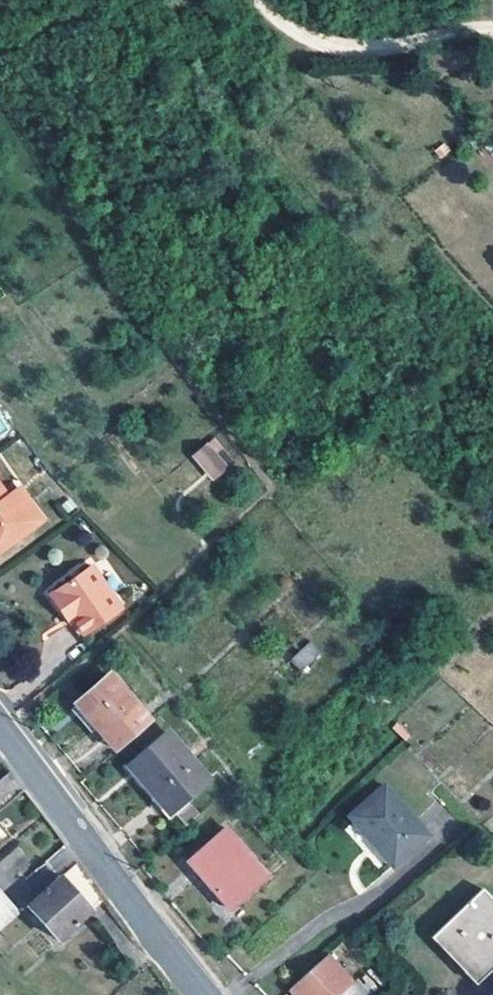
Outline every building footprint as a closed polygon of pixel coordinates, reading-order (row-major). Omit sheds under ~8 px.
[(11,430),(0,415),(0,437),(11,430)] [(227,470),(208,448),(196,457),(217,480),(227,470)] [(13,539),(27,529),(7,502),(0,492),(0,549),(13,539)] [(13,539),(0,549),(0,556),(17,543),(42,524),(20,493),(7,502),(27,529),(13,539)] [(89,644),(94,639),(126,615),(111,595),(95,574),(61,600),(54,605),(66,622),(72,618),(80,628),(78,630),(89,644)] [(80,628),(72,618),(66,622),(85,647),(89,644),(78,630),(80,628)] [(323,658),(312,645),(291,663),(303,676),(323,658)] [(151,727),(118,688),(111,681),(78,710),(85,719),(117,757),(135,742),(151,727)] [(152,795),(190,762),(169,739),(132,772),(152,795)] [(209,783),(190,762),(152,795),(171,816),(209,783)] [(363,834),(395,802),(384,789),(349,818),(363,834)] [(426,838),(395,802),(363,834),(391,868),(426,838)] [(269,881),(227,834),(188,867),(230,915),(269,881)] [(36,866),(18,844),(0,858),(0,886),(18,908),(75,862),(62,845),(36,866)] [(104,905),(79,866),(78,868),(30,912),(60,945),(104,905)] [(482,893),(432,941),(477,989),(492,973),(492,904),(482,893)] [(15,919),(0,902),(0,933),(15,919)] [(0,934),(0,952),(9,943),(0,934)] [(352,990),(326,963),(319,970),(291,994),(347,994),(352,990)]
